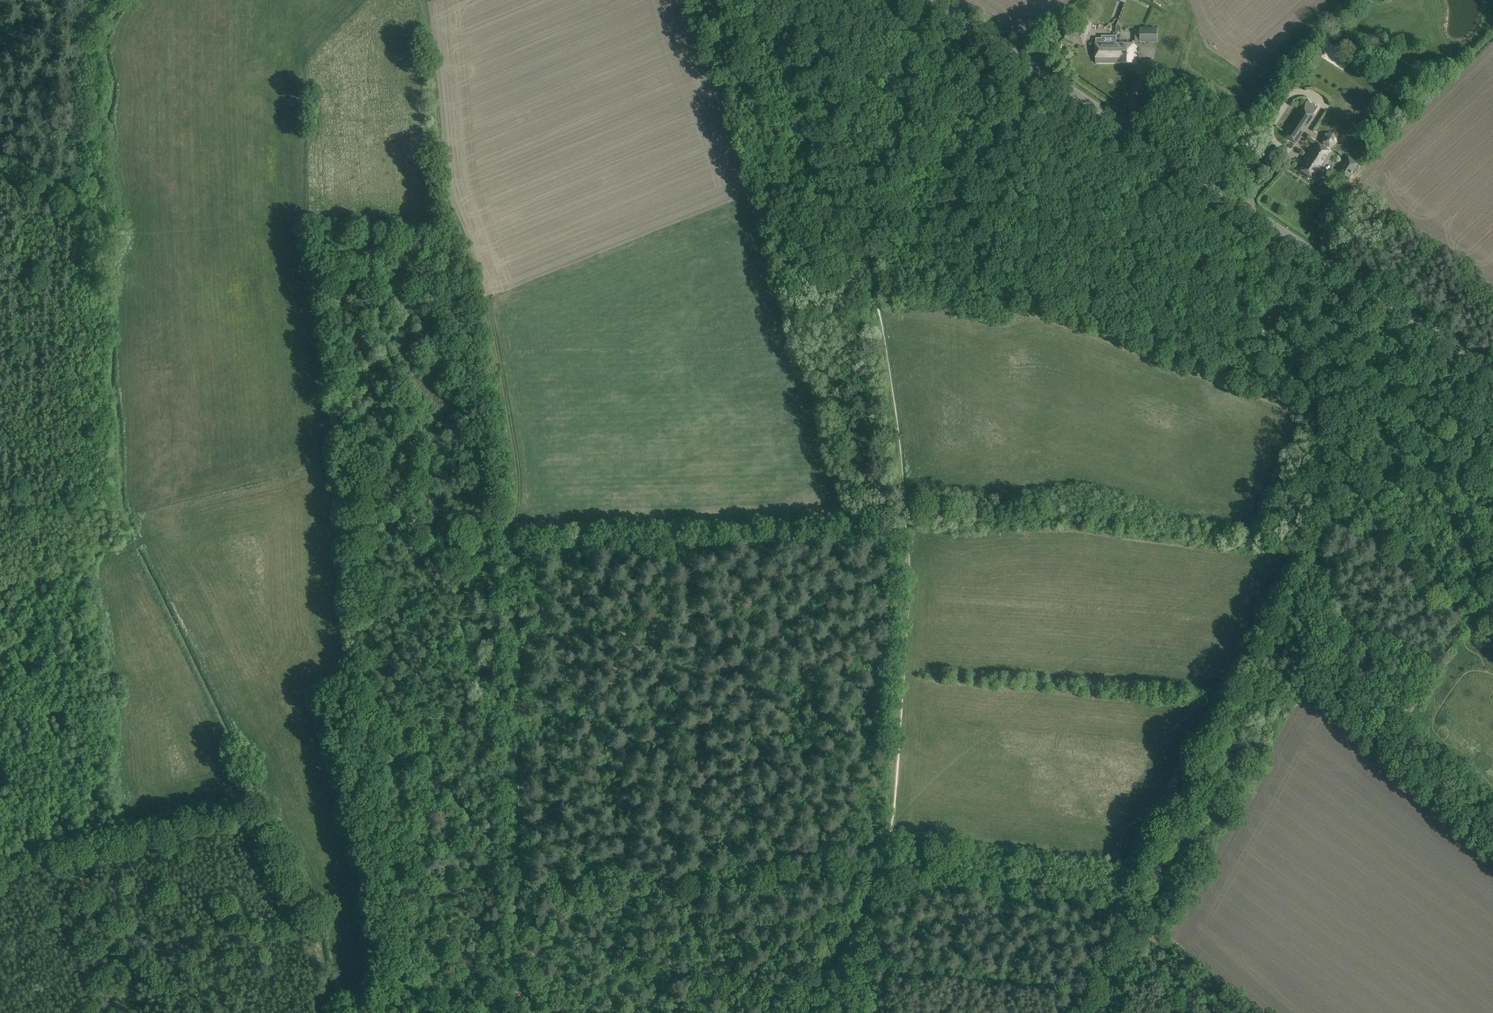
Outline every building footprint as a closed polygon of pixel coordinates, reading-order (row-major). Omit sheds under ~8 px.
[(1065,38),(1073,42),(1084,46),(1094,21),(1083,17),(1078,28),(1070,25),(1065,38)] [(1157,28),(1140,28),(1140,41),(1157,41),(1157,28)] [(1116,35),(1101,35),(1101,38),(1096,38),(1095,62),(1115,63),(1115,53),(1116,53),(1116,43),(1116,35)] [(1324,42),(1325,41),(1325,40),(1321,37),(1303,65),(1305,66),(1308,68),(1324,42)] [(1115,53),(1115,63),(1133,63),(1133,43),(1116,43),(1116,53),(1115,53)] [(1318,107),(1307,100),(1306,103),(1305,102),(1284,134),(1297,143),(1304,132),(1302,130),(1306,125),(1308,126),(1315,116),(1313,115),(1318,107)] [(1316,142),(1298,168),(1315,179),(1333,153),(1326,149),(1328,146),(1330,147),(1336,142),(1333,134),(1325,134),(1323,142),(1324,143),(1322,146),(1316,142)]
